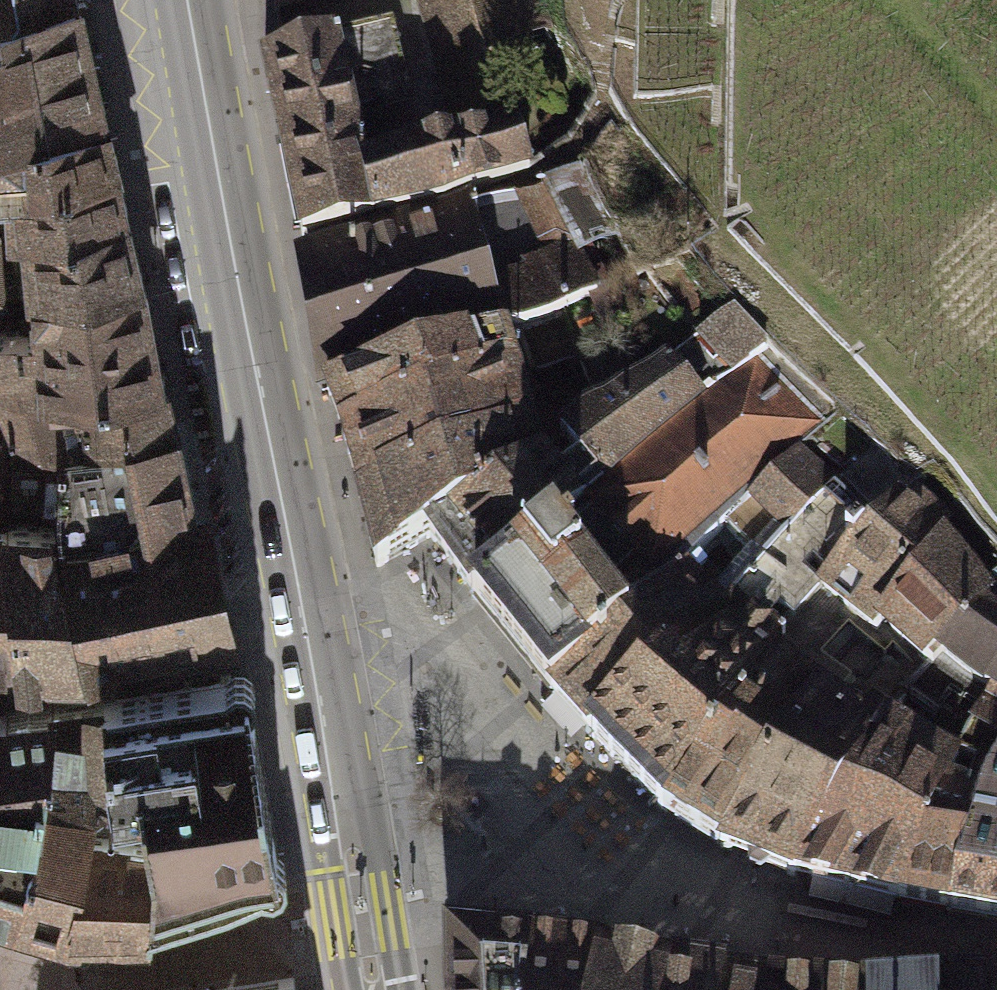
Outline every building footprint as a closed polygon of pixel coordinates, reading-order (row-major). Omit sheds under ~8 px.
[(104,108),(77,0),(0,0),(0,116),(104,108)] [(273,8),(306,0),(272,0),(273,8)] [(304,236),(529,169),(517,126),(363,171),(350,109),(407,96),(390,25),(330,41),(265,62),(304,236)] [(0,116),(0,176),(8,175),(118,163),(104,108),(0,116)] [(118,163),(8,175),(10,226),(28,223),(123,208),(127,206),(118,163)] [(450,207),(307,257),(329,393),(504,333),(520,328),(549,317),(560,311),(596,290),(575,245),(579,242),(576,238),(610,221),(582,168),(505,196),(472,202),(450,207)] [(123,208),(28,223),(32,284),(140,267),(123,208)] [(140,267),(32,284),(36,330),(39,378),(163,376),(140,267)] [(425,542),(447,571),(470,601),(585,741),(729,613),(782,651),(820,688),(712,849),(783,875),(996,925),(996,576),(731,304),(631,386),(543,457),(425,542)] [(520,328),(534,369),(577,353),(560,311),(549,317),(520,328)] [(163,376),(39,378),(36,330),(0,332),(0,393),(15,428),(52,441),(65,443),(66,449),(176,428),(163,376)] [(504,333),(329,393),(344,434),(422,404),(512,363),(504,333)] [(422,404),(344,434),(360,498),(470,444),(527,416),(512,363),(422,404)] [(470,444),(360,498),(377,568),(397,557),(415,548),(425,542),(543,457),(527,416),(470,444)] [(0,441),(0,522),(53,525),(62,524),(66,449),(65,443),(52,441),(15,428),(13,441),(0,441)] [(53,525),(55,540),(192,503),(176,428),(66,449),(62,524),(53,525)] [(192,503),(55,540),(58,553),(72,602),(86,665),(221,634),(192,503)] [(0,522),(20,661),(86,665),(72,602),(58,553),(55,540),(53,525),(0,522)] [(20,661),(0,522),(0,660),(20,661)] [(729,613),(585,741),(663,822),(782,651),(729,613)] [(782,651),(663,822),(712,849),(820,688),(782,651)] [(142,778),(151,827),(145,914),(221,892),(279,866),(246,675),(104,698),(110,798),(115,797),(115,785),(142,778)] [(104,698),(56,704),(42,787),(91,795),(91,799),(110,798),(104,698)] [(19,909),(29,851),(42,787),(56,704),(6,710),(0,735),(0,904),(19,909)] [(91,795),(42,787),(19,909),(66,922),(89,820),(91,799),(91,795)] [(151,827),(89,820),(66,922),(144,920),(145,914),(151,827)] [(461,936),(462,989),(848,989),(753,977),(461,936)] [(293,978),(230,989),(296,989),(293,978)]
